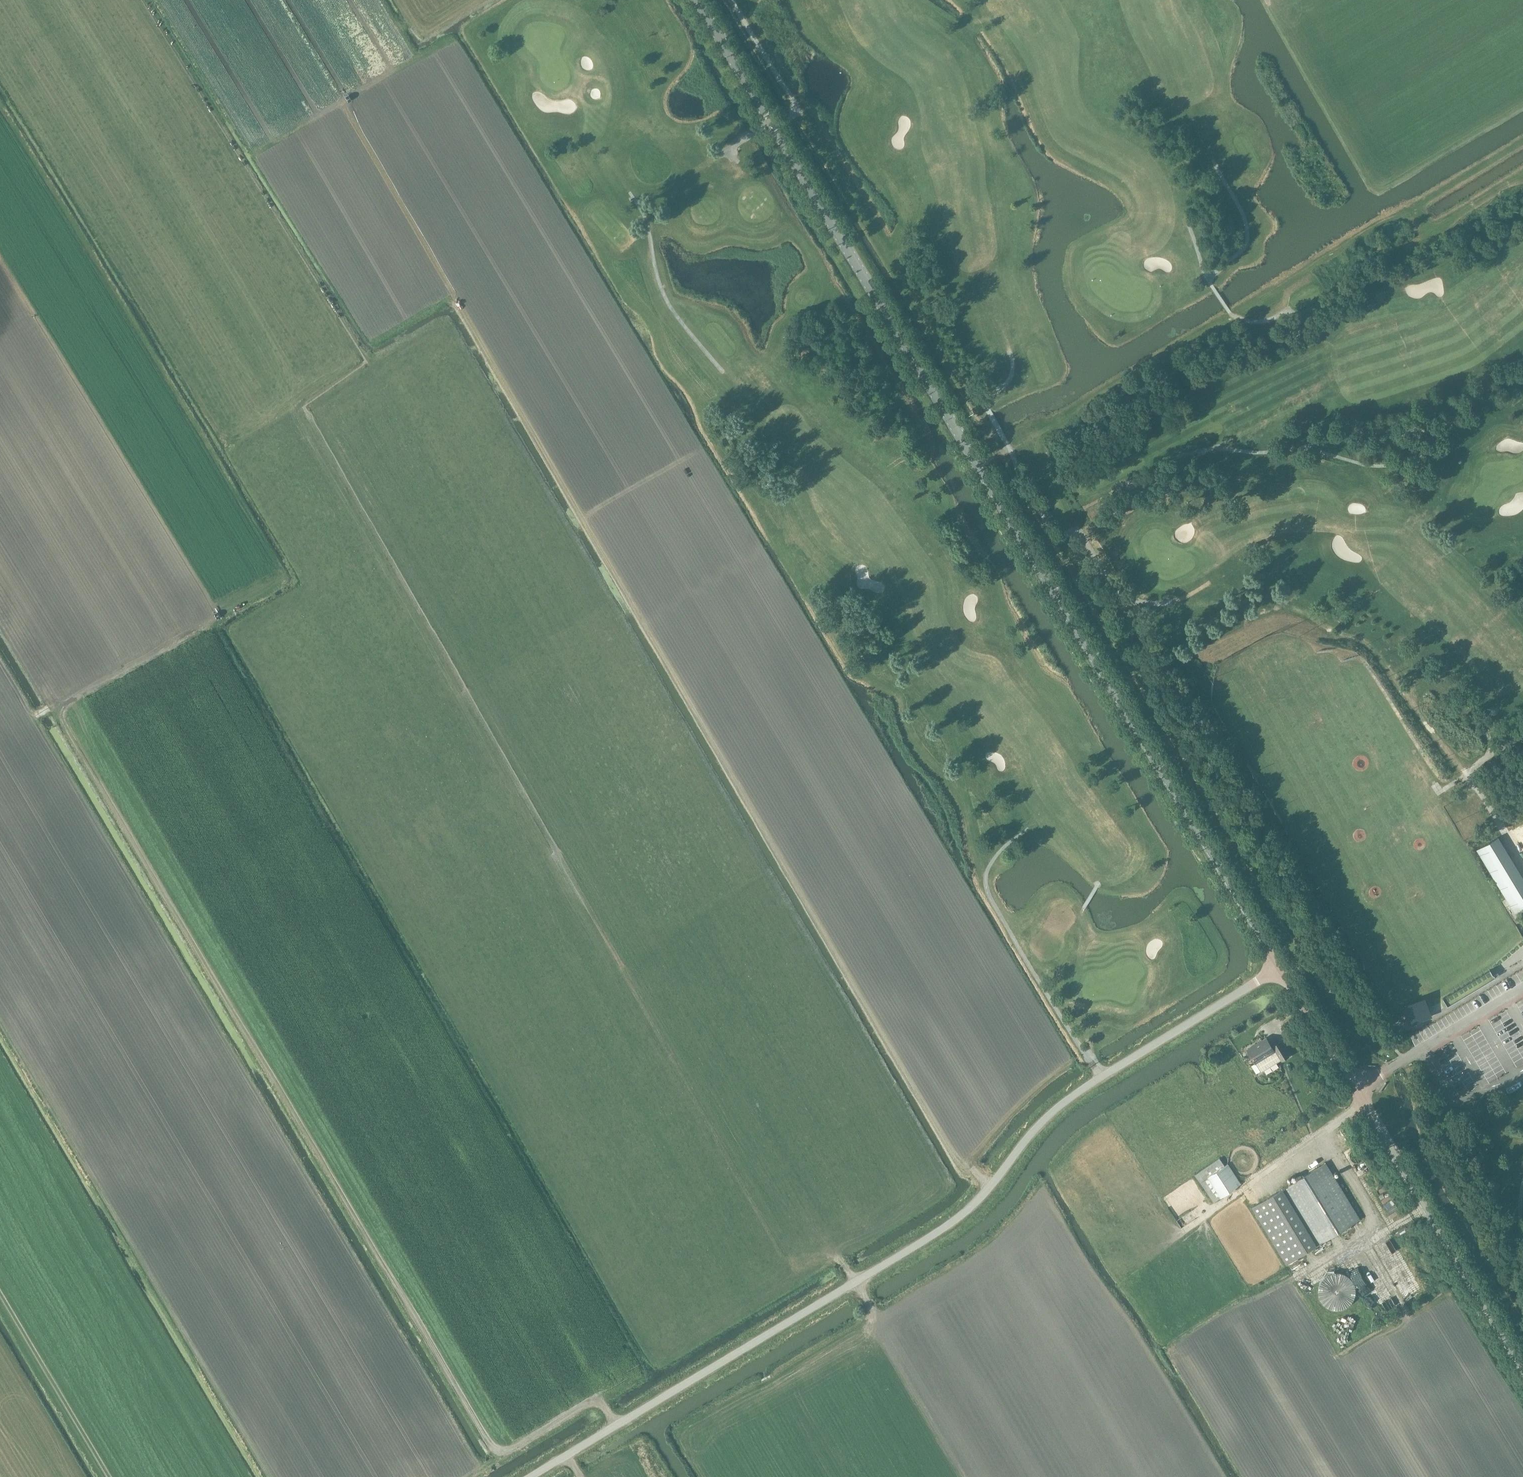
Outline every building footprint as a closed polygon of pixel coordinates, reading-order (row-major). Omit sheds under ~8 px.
[(789,332),(779,338),(783,344),(791,338),(789,332)] [(1477,850),(1515,913),(1522,908),(1522,877),(1499,837),(1477,850)] [(1425,999),(1404,1007),(1409,1023),(1431,1016),(1425,999)] [(1271,1047),(1265,1037),(1247,1049),(1256,1063),(1256,1062),(1262,1071),(1278,1061),(1277,1059),(1280,1057),(1281,1060),(1288,1056),(1280,1042),(1271,1047)] [(1519,1070),(1517,1072),(1518,1074),(1513,1076),(1516,1083),(1522,1079),(1522,1078),(1519,1070)] [(1351,1165),(1356,1173),(1368,1167),(1363,1158),(1351,1165)] [(1195,1175),(1214,1202),(1237,1186),(1219,1159),(1195,1175)] [(1252,1208),(1286,1264),(1359,1219),(1325,1163),(1252,1208)] [(1196,1194),(1205,1206),(1211,1202),(1202,1189),(1196,1194)] [(1387,1251),(1378,1257),(1397,1286),(1406,1280),(1387,1251)] [(1366,1280),(1373,1278),(1369,1262),(1362,1264),(1366,1280)] [(1357,1293),(1357,1290),(1357,1286),(1356,1284),(1355,1281),(1353,1278),(1351,1276),(1347,1274),(1344,1272),(1341,1272),(1337,1272),(1334,1273),(1330,1274),(1327,1277),(1325,1280),(1323,1282),(1322,1286),(1322,1289),(1322,1293),(1323,1296),(1324,1298),(1326,1302),(1328,1304),(1331,1306),(1334,1307),(1338,1308),(1341,1308),(1345,1307),(1349,1305),(1351,1303),(1354,1300),(1356,1297),(1357,1293)] [(1365,1307),(1369,1314),(1374,1310),(1370,1303),(1365,1307)]
